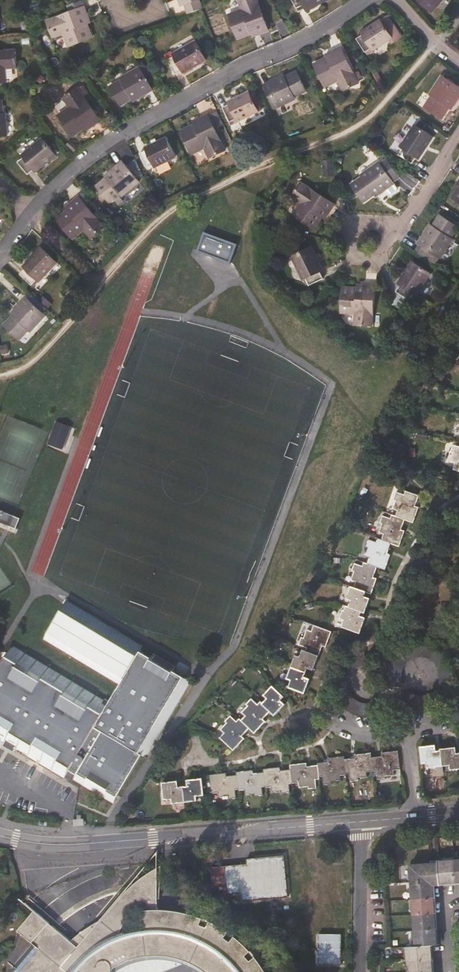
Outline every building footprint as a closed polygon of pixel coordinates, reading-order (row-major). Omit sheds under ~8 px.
[(181,6),(184,5),(188,14),(201,9),(202,9),(199,0),(179,0),(181,6)] [(256,0),(241,0),(244,9),(228,15),(237,39),(258,32),(259,34),(268,31),(256,0)] [(299,12),(305,9),(307,11),(327,0),(292,0),(299,12)] [(87,17),(84,8),(46,22),(52,36),(62,32),(68,47),(92,38),(84,18),(87,17)] [(392,39),(379,20),(361,33),(362,35),(356,39),(365,53),(371,49),(372,52),(392,39)] [(206,61),(195,42),(173,54),(174,57),(168,61),(175,74),(182,71),(183,73),(206,61)] [(358,83),(340,47),(332,52),(333,54),(314,64),(325,87),(340,80),(345,90),(358,83)] [(14,51),(0,52),(0,83),(6,83),(5,66),(16,65),(14,51)] [(152,91),(140,68),(119,79),(120,81),(110,86),(120,106),(134,98),(135,100),(152,91)] [(306,92),(296,72),(281,79),(280,77),(263,86),(275,109),(295,100),(295,97),(306,92)] [(442,77),(429,96),(430,97),(423,107),(442,119),(451,106),(453,107),(458,98),(458,89),(442,77)] [(100,122),(77,89),(65,97),(71,106),(58,116),(73,137),(91,125),(92,127),(100,122)] [(258,112),(248,92),(227,102),(229,105),(223,108),(230,122),(235,119),(237,123),(258,112)] [(225,151),(207,115),(199,119),(200,122),(181,131),(192,155),(207,148),(211,157),(225,151)] [(433,138),(414,125),(399,147),(403,149),(399,155),(412,164),(416,158),(419,159),(433,138)] [(175,158),(165,138),(145,148),(146,151),(139,154),(146,168),(153,165),(154,168),(175,158)] [(55,156),(42,139),(21,155),(23,158),(18,163),(27,174),(33,170),(35,172),(55,156)] [(138,183),(121,162),(107,175),(108,176),(95,187),(110,204),(119,196),(121,197),(138,183)] [(393,184),(379,163),(359,177),(361,178),(351,185),(364,203),(376,194),(378,196),(393,184)] [(333,205),(301,183),(293,195),(301,201),(293,215),(314,229),(327,211),(329,212),(333,205)] [(104,227),(78,197),(71,203),(72,205),(56,219),(73,239),(85,229),(92,237),(104,227)] [(457,228),(439,216),(430,229),(428,228),(418,243),(423,247),(435,255),(440,258),(453,240),(451,238),(457,228)] [(236,245),(204,234),(198,252),(230,263),(236,245)] [(322,271),(311,247),(291,257),(302,281),(305,279),(308,286),(322,279),(319,272),(322,271)] [(435,255),(423,247),(417,255),(430,263),(435,255)] [(57,263),(40,248),(22,267),(24,269),(20,275),(31,286),(36,280),(38,282),(57,263)] [(430,274),(411,262),(397,284),(400,286),(396,292),(409,301),(413,295),(416,296),(430,274)] [(374,287),(364,286),(364,288),(342,287),(340,313),(357,315),(356,326),(372,327),(374,287)] [(80,294),(73,287),(66,294),(73,301),(80,294)] [(45,316),(25,298),(12,312),(14,314),(3,325),(19,340),(27,332),(29,333),(45,316)] [(72,426),(56,421),(48,444),(64,449),(72,426)] [(454,446),(451,453),(453,454),(451,462),(455,464),(453,470),(458,471),(458,447),(454,446)] [(395,517),(404,520),(412,522),(417,508),(414,506),(418,496),(405,492),(403,495),(396,493),(393,500),(396,500),(393,509),(397,511),(395,517)] [(21,517),(0,509),(0,522),(16,528),(21,517)] [(401,530),(404,520),(395,517),(391,516),(390,519),(382,517),(380,523),(382,524),(379,533),(383,535),(381,540),(391,544),(398,546),(404,531),(401,530)] [(387,554),(391,544),(381,540),(378,539),(377,543),(369,540),(366,547),(368,548),(365,557),(370,558),(368,565),(377,568),(385,570),(390,555),(387,554)] [(373,578),(377,568),(368,565),(364,563),(363,567),(355,564),(352,571),(354,572),(351,580),(357,583),(355,588),(366,592),(371,594),(376,579),(373,578)] [(366,592),(355,588),(351,587),(347,599),(351,600),(349,607),(362,612),(365,613),(370,599),(364,597),(366,592)] [(67,768),(71,770),(74,771),(72,777),(113,799),(122,783),(140,750),(144,752),(186,675),(166,665),(168,661),(146,648),(143,652),(133,646),(135,641),(58,598),(36,638),(114,680),(104,699),(10,644),(0,660),(0,742),(9,747),(62,776),(64,774),(67,768)] [(360,616),(362,612),(349,607),(346,606),(344,611),(343,611),(340,619),(345,620),(342,627),(360,633),(365,618),(360,616)] [(306,648),(305,651),(318,656),(322,646),(325,647),(331,632),(314,625),(312,632),(307,630),(304,638),(302,638),(299,645),(306,648)] [(424,644),(419,644),(413,645),(407,647),(402,650),(398,653),(394,657),(391,663),(389,668),(388,676),(388,683),(390,688),(402,684),(401,680),(401,676),(402,671),(404,666),(406,663),(410,660),(414,658),(419,657),(423,657),(427,658),(431,660),(434,662),(437,666),(439,670),(440,675),(440,680),(439,685),(436,688),(433,691),(430,694),(426,695),(422,696),(417,696),(414,695),(410,693),(406,690),(397,700),(403,704),(408,707),(413,708),(419,709),(424,709),(430,708),(436,706),(441,703),(445,698),(447,696),(449,693),(451,689),(453,683),(453,678),(453,673),(452,667),(451,664),(448,659),(445,654),(441,651),(438,649),(434,647),(429,645),(424,644)] [(313,670),(318,656),(305,651),(302,650),(300,657),(296,656),(291,667),(306,672),(308,668),(313,670)] [(365,665),(364,651),(356,653),(350,656),(346,659),(342,663),(339,667),(337,672),(335,676),(335,681),(334,686),(335,691),(337,696),(339,702),(343,707),(347,710),(350,712),(354,714),(359,716),(363,717),(369,717),(375,716),(371,703),(366,704),(362,703),(357,700),(353,697),(350,693),(348,688),(348,683),(349,678),(350,675),(353,672),(356,668),(360,666),(365,665)] [(304,677),(306,672),(291,667),(287,679),(292,681),(289,688),(304,693),(310,679),(304,677)] [(267,699),(262,704),(270,711),(274,716),(285,705),(281,700),(284,697),(272,686),(264,695),(267,699)] [(240,721),(249,729),(254,733),(265,722),(262,719),(270,711),(262,704),(260,702),(257,705),(251,699),(245,704),(247,706),(241,712),(245,716),(240,721)] [(242,736),(249,729),(240,721),(239,719),(236,722),(230,716),(225,721),(227,723),(220,729),(224,733),(219,738),(232,751),(244,739),(242,736)] [(430,768),(442,766),(440,751),(436,751),(435,745),(420,747),(422,764),(429,763),(430,768)] [(442,766),(450,765),(450,770),(458,769),(458,753),(457,754),(456,747),(440,749),(440,751),(442,766)] [(371,757),(373,772),(376,771),(377,779),(385,779),(385,776),(393,775),(393,770),(399,769),(397,751),(382,753),(382,756),(371,757)] [(354,759),(344,760),(346,774),(349,774),(350,782),(358,781),(358,779),(367,778),(367,772),(373,772),(371,757),(371,754),(354,755),(354,759)] [(346,774),(344,760),(344,757),(328,758),(328,762),(317,763),(318,765),(319,777),(322,777),(323,785),(331,784),(331,782),(340,781),(340,776),(346,775),(346,774)] [(290,765),(291,770),(292,784),(299,783),(299,788),(309,787),(309,789),(316,788),(316,780),(319,779),(319,777),(318,765),(307,766),(306,763),(290,765)] [(264,772),(265,787),(265,788),(272,787),(272,792),(282,791),(282,793),(290,793),(289,784),(292,784),(291,770),(280,771),(280,768),(263,769),(264,772)] [(236,775),(238,790),(238,791),(245,790),(246,795),(254,794),(255,796),(263,795),(262,787),(265,787),(264,772),(253,774),(252,770),(236,772),(236,775)] [(235,790),(238,790),(236,775),(226,777),(226,773),(209,775),(212,793),(218,793),(219,798),(228,797),(228,799),(236,798),(235,790)] [(188,787),(183,787),(185,803),(197,801),(197,797),(204,796),(202,779),(187,781),(188,787)] [(172,804),(185,803),(183,787),(178,788),(177,782),(162,783),(164,800),(172,800),(172,804)] [(80,946),(35,912),(19,934),(36,947),(17,971),(116,971),(117,967),(143,959),(164,959),(182,961),(206,971),(269,971),(265,963),(244,942),(222,924),(202,917),(180,912),(160,909),(158,854),(80,946)] [(250,865),(225,866),(226,893),(240,893),(240,900),(288,898),(286,858),(250,859),(250,865)] [(455,882),(453,860),(438,861),(438,863),(440,883),(455,882)] [(433,881),(433,885),(440,884),(440,883),(438,863),(432,863),(410,865),(412,882),(433,881)] [(433,881),(412,882),(413,898),(434,896),(433,885),(433,881)] [(434,896),(413,898),(414,914),(435,913),(434,896)] [(435,913),(414,914),(415,930),(436,929),(435,913)] [(416,946),(431,945),(437,944),(436,929),(415,930),(416,946)] [(318,964),(341,964),(341,935),(318,935),(318,964)] [(432,959),(431,945),(416,946),(407,947),(408,960),(432,959)] [(408,960),(409,971),(433,971),(432,959),(408,960)]
